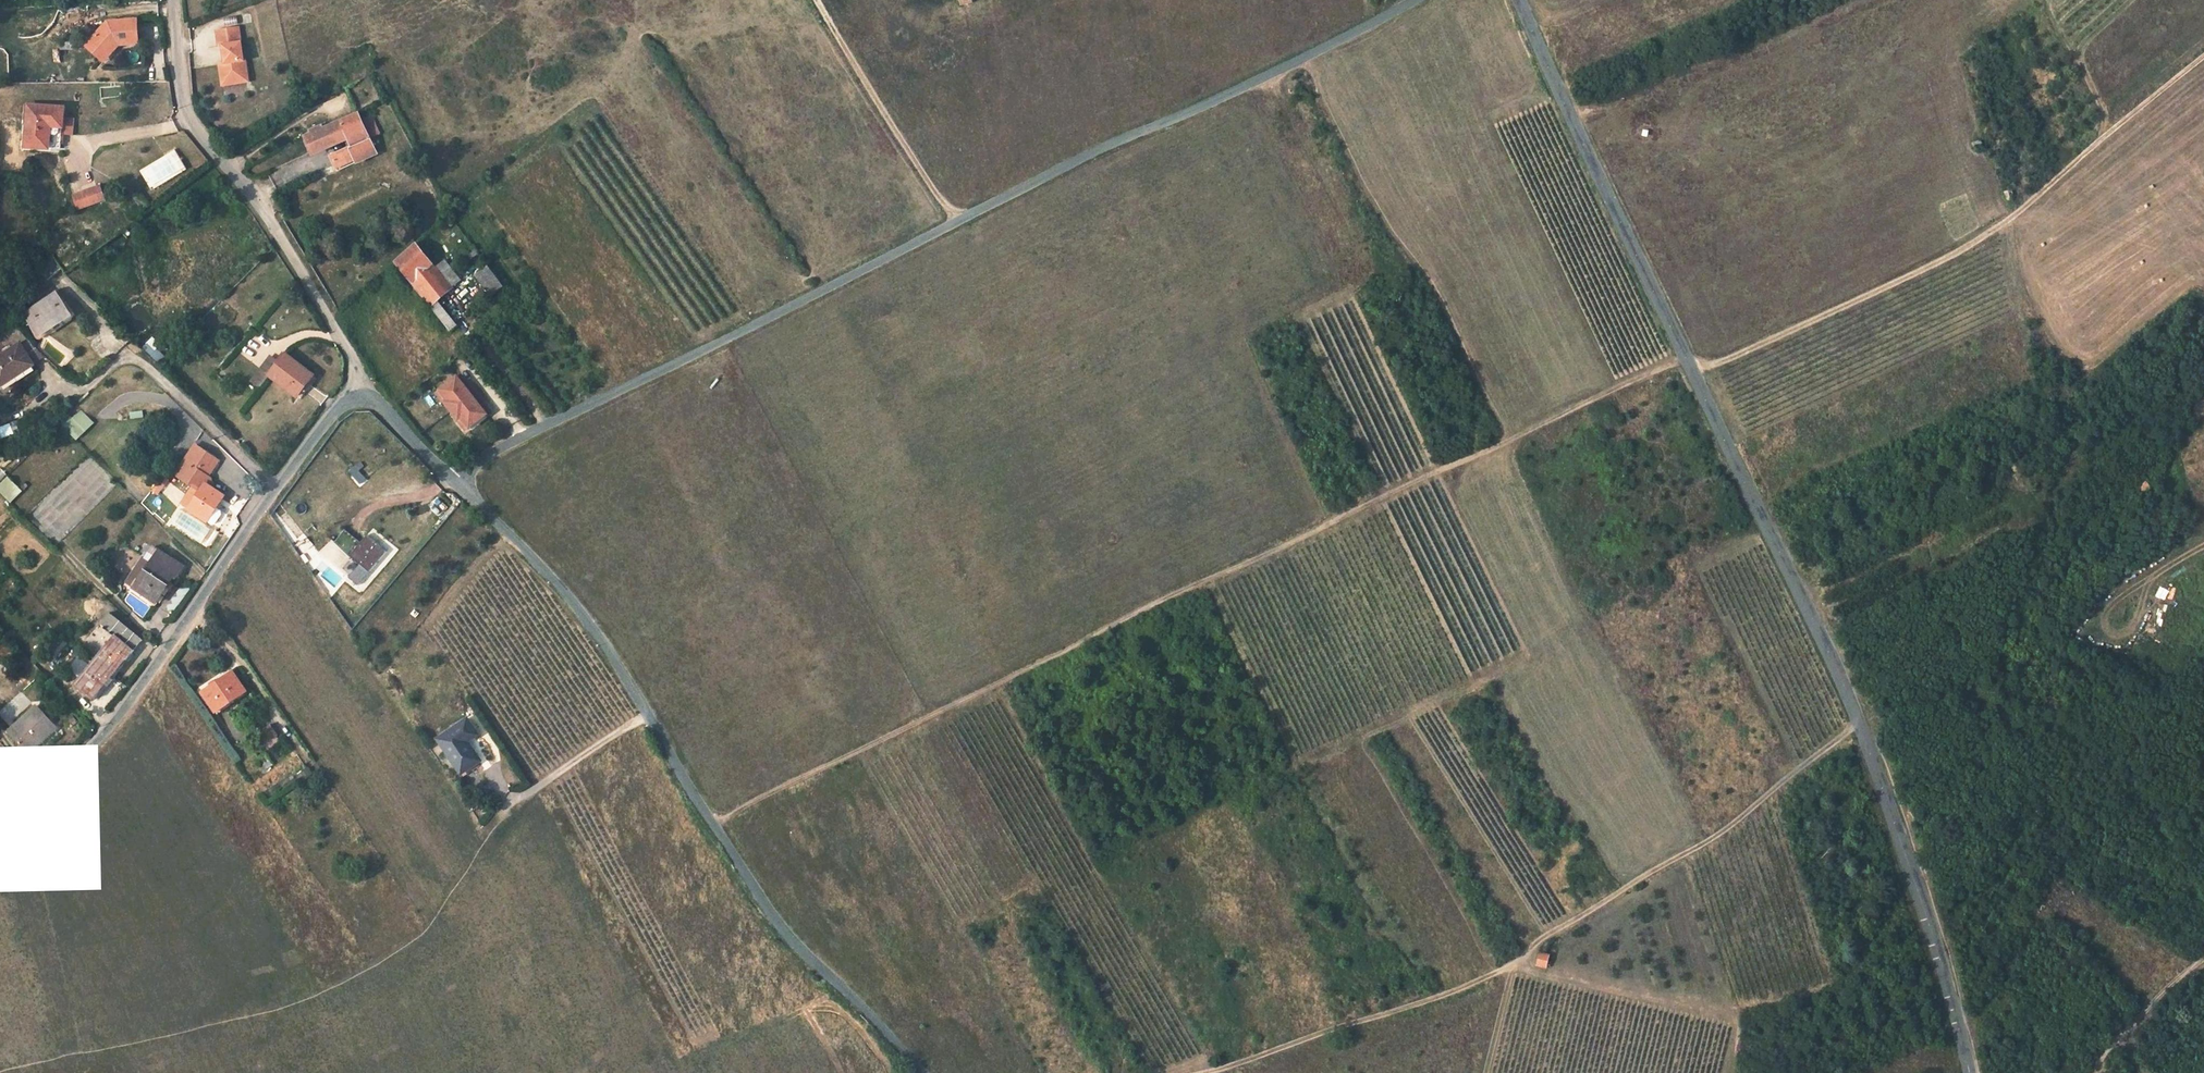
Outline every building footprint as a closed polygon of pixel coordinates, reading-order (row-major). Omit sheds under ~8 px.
[(106,25),(90,42),(107,59),(118,47),(138,47),(136,22),(106,25)] [(220,64),(223,86),(249,82),(245,60),(244,61),(239,28),(217,31),(219,47),(223,46),(224,52),(227,52),(228,63),(226,63),(220,64)] [(90,42),(84,49),(101,64),(107,59),(90,42)] [(19,140),(53,142),(55,128),(56,112),(57,103),(23,101),(19,140)] [(353,158),(336,163),(340,174),(359,168),(361,172),(381,163),(357,106),(335,115),(339,130),(333,133),(307,144),(309,148),(315,160),(349,147),(353,158)] [(56,112),(55,128),(65,129),(66,113),(56,112)] [(1977,139),(1970,143),(1975,149),(1980,145),(1977,139)] [(1124,156),(1119,145),(1109,151),(1115,161),(1124,156)] [(139,169),(149,189),(186,171),(176,151),(139,169)] [(95,181),(88,183),(95,200),(101,198),(95,181)] [(72,208),(95,200),(88,183),(66,191),(72,208)] [(2012,189),(2003,192),(2005,199),(2013,196),(2012,189)] [(39,258),(42,265),(45,268),(43,269),(49,277),(64,267),(52,250),(39,258)] [(438,309),(452,297),(436,276),(418,254),(394,273),(430,317),(438,309)] [(463,287),(448,267),(436,276),(452,297),(463,287)] [(478,288),(491,307),(505,296),(492,278),(478,288)] [(65,314),(51,293),(21,314),(34,330),(49,320),(51,323),(65,314)] [(458,332),(438,309),(430,317),(448,340),(458,332)] [(141,348),(157,362),(167,352),(151,337),(141,348)] [(19,344),(33,365),(45,357),(28,339),(19,344)] [(19,344),(0,357),(0,387),(33,365),(19,344)] [(286,354),(279,364),(269,376),(296,397),(313,375),(286,354)] [(270,358),(261,370),(269,376),(279,364),(270,358)] [(261,387),(269,376),(261,370),(252,381),(261,387)] [(467,393),(459,383),(456,386),(464,396),(467,393)] [(451,421),(476,400),(469,392),(467,393),(464,396),(456,386),(439,400),(447,410),(444,412),(451,421)] [(447,410),(439,400),(436,402),(444,412),(447,410)] [(486,423),(478,413),(481,410),(483,409),(476,400),(451,421),(458,429),(461,427),(469,437),(486,423)] [(130,419),(143,417),(142,410),(129,412),(130,419)] [(489,420),(481,410),(478,413),(486,423),(489,420)] [(63,421),(79,436),(92,423),(80,411),(73,419),(69,415),(63,421)] [(14,435),(10,425),(0,428),(0,440),(14,435)] [(469,437),(461,427),(458,429),(466,439),(469,437)] [(195,483),(203,489),(189,509),(207,521),(213,524),(216,524),(222,515),(221,512),(216,508),(224,497),(211,488),(213,485),(211,478),(209,477),(219,461),(197,446),(178,473),(179,477),(191,485),(193,482),(195,483)] [(360,487),(371,477),(358,463),(347,473),(360,487)] [(160,496),(168,479),(159,475),(151,492),(160,496)] [(10,503),(22,492),(7,476),(0,482),(0,493),(10,503)] [(189,509),(203,489),(195,483),(181,504),(189,509)] [(367,534),(350,555),(369,572),(386,551),(367,534)] [(146,559),(153,564),(136,590),(153,601),(162,588),(165,590),(174,577),(176,578),(183,567),(153,548),(146,559)] [(153,564),(146,559),(143,557),(126,583),(136,590),(153,564)] [(99,689),(124,658),(126,660),(143,640),(110,613),(101,623),(115,635),(74,684),(93,700),(101,690),(99,689)] [(202,692),(214,712),(230,700),(245,691),(232,671),(202,692)] [(56,728),(22,692),(0,712),(0,714),(13,728),(9,732),(28,753),(56,728)] [(467,717),(438,738),(461,770),(477,758),(466,740),(476,732),(467,717)] [(270,724),(257,733),(263,740),(276,732),(270,724)] [(1546,966),(1549,953),(1539,951),(1537,962),(1546,966)]
